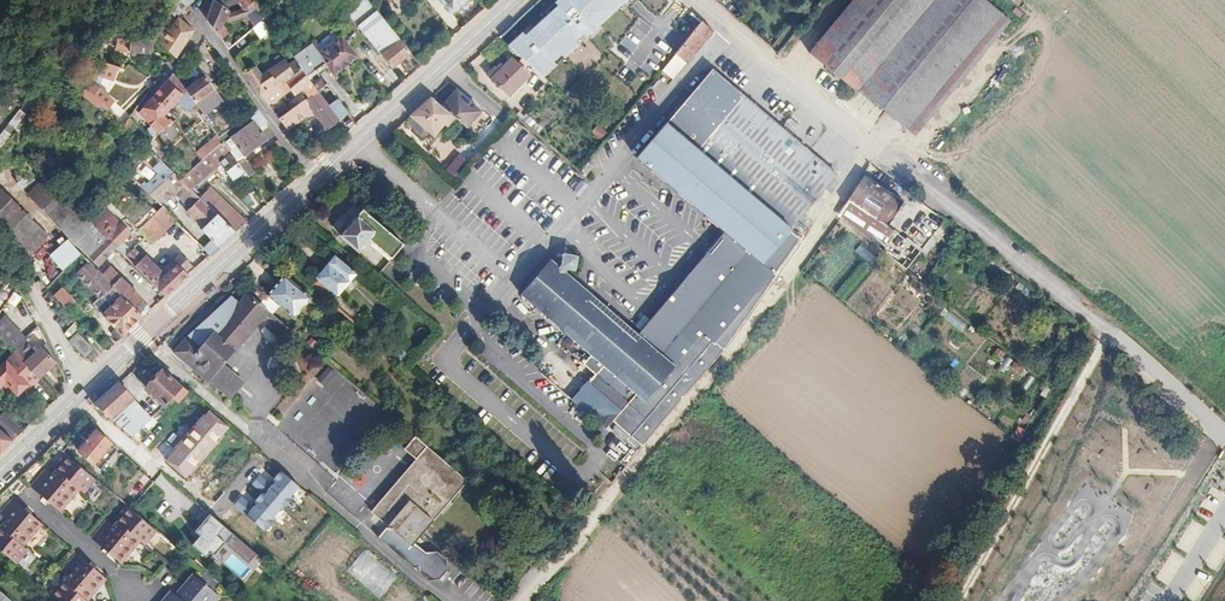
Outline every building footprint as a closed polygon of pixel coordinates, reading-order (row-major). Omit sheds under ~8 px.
[(162,5),(169,11),(175,16),(189,0),(166,0),(162,5)] [(241,8),(232,15),(226,12),(227,11),(214,5),(208,23),(217,36),(224,31),(219,24),(222,19),(233,24),(245,16),(252,26),(263,18),(250,0),(236,0),(241,8)] [(354,22),(370,9),(363,0),(356,0),(344,10),(354,22)] [(450,12),(465,0),(440,0),(450,12)] [(590,18),(609,0),(574,0),(590,18)] [(932,0),(852,0),(811,50),(859,89),(862,86),(928,4),(932,0)] [(1007,9),(995,0),(932,0),(928,4),(978,44),(1007,9)] [(911,125),(978,44),(928,4),(862,86),(911,125)] [(162,5),(139,35),(150,41),(175,56),(192,30),(177,18),(172,25),(175,28),(169,36),(157,27),(169,11),(162,5)] [(1016,17),(1007,9),(978,44),(911,125),(921,133),(1016,17)] [(623,11),(610,26),(624,39),(637,24),(623,11)] [(674,43),(678,47),(701,19),(691,11),(676,29),(681,34),(674,43)] [(257,37),(270,27),(263,18),(252,26),(250,27),(257,37)] [(713,28),(701,19),(678,47),(675,51),(687,60),(713,28)] [(533,50),(553,67),(575,40),(555,24),(533,50)] [(370,42),(390,67),(408,52),(388,27),(370,42)] [(127,47),(143,54),(150,41),(139,35),(127,29),(125,28),(119,41),(127,44),(127,47)] [(330,75),(354,58),(339,36),(316,53),(307,41),(289,53),(301,70),(305,75),(322,63),(330,75)] [(687,60),(675,51),(662,68),(674,77),(687,60)] [(96,69),(112,76),(117,64),(95,54),(78,83),(103,107),(111,98),(91,79),(96,69)] [(508,94),(527,73),(508,57),(498,69),(495,66),(492,66),(485,76),(508,94)] [(243,71),(258,92),(268,85),(253,64),(243,71)] [(667,121),(794,224),(839,170),(712,65),(667,121)] [(292,72),(290,69),(276,79),(278,82),(292,72)] [(304,98),(316,90),(311,84),(305,75),(301,70),(295,75),(292,72),(278,82),(276,79),(268,85),(258,92),(266,103),(284,91),(289,98),(299,91),(304,98)] [(371,78),(378,88),(386,82),(378,72),(371,78)] [(151,95),(168,109),(185,90),(184,89),(175,75),(172,73),(151,95)] [(185,90),(195,104),(202,113),(221,100),(204,75),(184,89),(185,90)] [(311,84),(316,90),(323,85),(318,79),(311,84)] [(335,99),(326,105),(316,90),(304,98),(278,117),(286,129),(311,111),(324,130),(346,114),(335,99)] [(146,91),(142,96),(146,101),(137,111),(158,132),(169,121),(163,115),(168,109),(151,95),(146,91)] [(455,119),(464,127),(478,111),(463,97),(460,99),(453,92),(441,106),(453,117),(455,119)] [(430,97),(401,123),(425,144),(447,119),(449,121),(453,117),(441,106),(430,97)] [(202,113),(195,104),(190,108),(199,120),(204,117),(202,113)] [(266,123),(256,110),(248,116),(252,122),(225,142),(228,146),(235,156),(241,152),(243,155),(264,140),(257,129),(266,123)] [(126,129),(136,117),(130,111),(120,123),(126,129)] [(667,121),(639,155),(643,158),(654,167),(727,228),(765,260),(778,271),(803,235),(792,226),(794,224),(667,121)] [(420,149),(425,144),(401,123),(396,129),(420,149)] [(936,146),(943,132),(935,129),(929,143),(936,146)] [(243,179),(247,177),(236,161),(222,141),(210,153),(218,163),(222,161),(234,178),(239,174),(243,179)] [(208,171),(214,164),(217,167),(218,164),(218,163),(210,153),(202,161),(182,182),(192,192),(211,173),(208,171)] [(453,177),(466,161),(456,154),(444,170),(453,177)] [(243,155),(236,161),(247,177),(255,171),(243,155)] [(150,191),(163,178),(170,171),(156,157),(137,178),(150,191)] [(589,157),(582,166),(587,169),(594,161),(589,157)] [(211,173),(217,167),(214,164),(208,171),(211,173)] [(163,178),(191,204),(197,197),(192,192),(182,182),(170,171),(163,178)] [(844,212),(878,238),(889,224),(905,201),(867,173),(848,198),(852,201),(844,212)] [(42,177),(26,194),(38,206),(48,195),(57,203),(46,214),(73,240),(72,241),(96,265),(114,247),(74,207),(42,177)] [(579,197),(586,185),(580,181),(573,193),(579,197)] [(199,198),(203,202),(213,193),(208,188),(199,198)] [(74,207),(114,247),(128,232),(119,223),(117,224),(99,206),(103,201),(91,190),(74,207)] [(2,220),(11,226),(22,214),(0,193),(0,217),(1,219),(2,220)] [(203,202),(222,220),(233,230),(242,221),(232,211),(213,193),(203,202)] [(38,206),(46,214),(57,203),(48,195),(38,206)] [(199,198),(197,197),(191,204),(184,211),(202,228),(201,229),(218,246),(234,231),(233,230),(222,220),(203,202),(199,198)] [(150,205),(169,223),(173,219),(154,200),(150,205)] [(164,228),(169,223),(150,205),(133,223),(153,242),(165,229),(164,228)] [(403,244),(361,209),(338,236),(358,253),(369,241),(390,259),(403,244)] [(46,236),(22,214),(11,226),(11,227),(29,256),(46,236)] [(898,230),(889,224),(878,238),(887,244),(898,230)] [(723,350),(725,347),(758,300),(778,271),(765,260),(727,228),(637,335),(563,272),(556,266),(547,259),(521,290),(647,398),(667,416),(705,373),(723,350)] [(45,252),(61,267),(76,251),(60,235),(45,252)] [(869,264),(875,258),(861,244),(855,250),(869,264)] [(141,259),(132,249),(124,257),(164,296),(187,274),(184,270),(190,264),(179,254),(173,260),(172,259),(167,264),(169,266),(166,269),(164,267),(159,267),(157,268),(144,256),(141,259)] [(558,264),(556,266),(563,272),(565,268),(573,270),(575,256),(560,253),(558,264)] [(335,256),(328,264),(324,269),(317,277),(330,289),(337,294),(355,274),(335,256)] [(101,275),(86,261),(74,274),(96,296),(92,301),(90,299),(83,307),(116,340),(142,316),(136,310),(101,275)] [(50,264),(43,269),(50,278),(57,273),(50,264)] [(101,275),(136,310),(145,301),(110,267),(101,275)] [(260,302),(271,311),(278,303),(294,318),(311,298),(283,274),(260,302)] [(324,296),(330,289),(317,277),(310,284),(317,291),(324,296)] [(886,305),(905,320),(920,301),(902,286),(886,305)] [(70,299),(59,288),(53,294),(64,306),(70,299)] [(602,366),(593,376),(598,380),(591,389),(620,413),(612,422),(616,425),(611,431),(640,453),(640,450),(667,416),(647,398),(521,290),(518,294),(602,366)] [(260,302),(248,292),(239,302),(231,295),(186,335),(173,350),(173,351),(227,397),(241,381),(221,365),(260,320),(265,324),(262,327),(262,328),(262,329),(263,329),(263,330),(263,331),(264,332),(264,333),(265,333),(265,334),(265,335),(266,335),(266,336),(267,336),(267,337),(268,337),(268,338),(269,338),(270,339),(271,339),(272,340),(273,340),(273,341),(274,341),(275,341),(276,341),(277,341),(277,342),(278,342),(281,338),(283,339),(292,329),(287,325),(271,311),(260,302)] [(142,316),(151,308),(145,301),(136,310),(142,316)] [(66,307),(59,315),(68,323),(74,316),(66,307)] [(948,309),(942,316),(961,332),(966,324),(948,309)] [(77,319),(74,316),(68,323),(70,326),(77,319)] [(37,378),(55,361),(40,346),(40,345),(34,351),(22,337),(23,336),(1,318),(0,320),(0,340),(14,354),(37,378)] [(92,350),(78,335),(70,343),(84,357),(92,350)] [(45,341),(40,346),(55,361),(45,341)] [(392,355),(404,366),(413,357),(400,345),(392,355)] [(14,354),(0,366),(0,386),(5,382),(16,394),(26,385),(28,387),(37,378),(14,354)] [(161,406),(171,395),(180,385),(162,369),(145,387),(151,392),(148,394),(161,406)] [(335,392),(332,402),(357,409),(364,384),(321,372),(317,387),(335,392)] [(1029,390),(1035,378),(1028,375),(1022,387),(1029,390)] [(125,405),(132,397),(117,383),(94,405),(131,440),(145,424),(125,405)] [(180,385),(171,395),(177,401),(186,390),(180,385)] [(578,393),(573,400),(586,410),(591,404),(578,393)] [(145,424),(153,416),(132,397),(125,405),(145,424)] [(229,428),(208,410),(165,461),(186,479),(229,428)] [(1,412),(0,413),(0,430),(11,439),(22,429),(1,412)] [(88,425),(94,430),(101,423),(95,417),(88,425)] [(76,451),(91,464),(109,443),(116,436),(101,423),(94,430),(76,451)] [(11,439),(0,430),(0,450),(11,439)] [(66,438),(61,443),(66,446),(70,441),(66,438)] [(61,451),(66,446),(61,443),(57,439),(52,444),(61,451)] [(415,548),(424,538),(471,485),(430,450),(420,441),(408,454),(419,463),(373,516),(389,530),(379,542),(429,585),(440,584),(447,575),(446,564),(438,557),(427,558),(415,548)] [(116,449),(109,443),(91,464),(97,470),(116,449)] [(55,467),(57,469),(68,457),(65,455),(55,467)] [(92,478),(68,457),(57,469),(59,471),(55,475),(46,468),(31,485),(60,510),(80,488),(81,490),(92,478)] [(297,489),(276,472),(241,516),(262,533),(297,489)] [(92,478),(81,490),(84,492),(95,480),(92,478)] [(0,528),(0,552),(12,562),(24,548),(22,546),(41,524),(13,500),(0,513),(0,519),(5,524),(1,529),(0,528)] [(115,518),(118,521),(129,509),(125,506),(115,518)] [(152,529),(129,509),(118,521),(119,522),(115,527),(107,519),(91,537),(120,562),(140,540),(141,541),(152,529)] [(239,541),(205,514),(189,533),(194,537),(187,546),(201,557),(205,552),(220,564),(239,541)] [(152,529),(141,541),(144,544),(155,531),(152,529)] [(15,564),(27,550),(24,548),(12,562),(15,564)] [(399,578),(366,550),(348,572),(381,599),(399,578)] [(65,583),(53,597),(58,600),(87,600),(106,579),(76,554),(61,571),(70,579),(66,583),(65,583)] [(1222,585),(1224,580),(1224,570),(1201,554),(1193,566),(1222,585)] [(175,595),(177,597),(195,576),(193,574),(175,595)] [(215,593),(195,576),(177,597),(175,595),(173,593),(166,600),(208,600),(215,593)] [(50,594),(53,597),(65,583),(62,580),(50,594)] [(173,593),(170,591),(161,600),(166,600),(173,593)]
